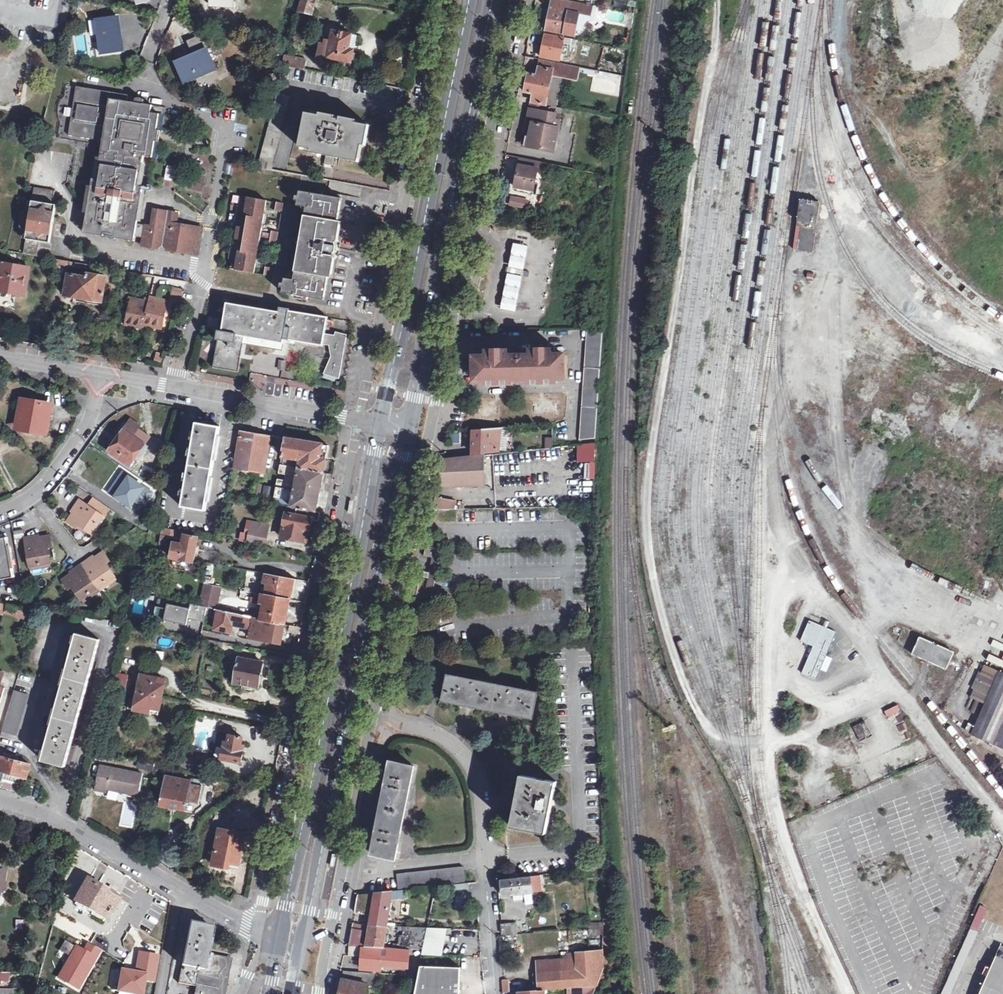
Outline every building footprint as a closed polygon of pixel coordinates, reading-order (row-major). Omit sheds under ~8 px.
[(301,12),(313,15),(318,0),(304,0),(301,12)] [(556,0),(553,0),(550,14),(547,30),(566,34),(567,28),(572,29),(573,21),(569,20),(570,14),(591,17),(593,7),(556,0)] [(117,16),(98,19),(104,53),(121,50),(119,32),(117,16)] [(353,35),(335,31),(332,47),(322,45),(320,57),(354,63),(356,51),(351,50),(353,35)] [(565,39),(546,35),(544,45),(542,58),(560,61),(561,54),(569,55),(570,47),(563,46),(565,39)] [(194,60),(178,66),(186,82),(217,69),(210,53),(194,60)] [(293,58),(287,57),(285,65),(292,66),(293,58)] [(307,60),(293,58),(292,66),(306,69),(307,60)] [(581,68),(541,59),(537,76),(529,74),(527,83),(525,92),(534,94),(533,101),(547,105),(553,74),(579,79),(581,68)] [(92,181),(85,234),(130,242),(136,238),(144,240),(143,243),(147,249),(148,249),(157,251),(164,247),(168,253),(188,255),(194,251),(198,230),(177,227),(177,222),(168,221),(169,214),(159,213),(158,219),(154,219),(152,228),(139,226),(143,189),(140,188),(144,160),(153,160),(155,151),(160,116),(152,115),(153,108),(145,106),(145,103),(141,101),(138,102),(137,105),(127,103),(128,98),(77,89),(69,135),(104,142),(97,181),(92,181)] [(284,92),(279,91),(254,168),(273,171),(294,96),(283,94),(284,92)] [(371,110),(314,98),(307,132),(329,137),(329,141),(341,143),(342,140),(364,144),(367,128),(371,110)] [(547,105),(533,101),(531,110),(546,113),(547,105)] [(546,113),(531,110),(530,117),(528,123),(533,124),(528,147),(554,152),(561,116),(546,113)] [(533,124),(528,123),(524,146),(528,147),(533,124)] [(198,160),(197,168),(205,169),(206,161),(198,160)] [(167,164),(164,179),(174,181),(177,166),(167,164)] [(539,169),(520,165),(518,176),(516,186),(535,190),(539,169)] [(331,181),(304,177),(299,207),(307,209),(301,243),(299,245),(300,248),(294,281),(286,280),(283,294),(324,302),(329,279),(332,280),(336,260),(333,257),(327,256),(328,253),(333,254),(337,253),(337,251),(335,247),(329,246),(330,244),(336,245),(339,242),(343,223),(339,223),(343,196),(330,194),(331,181)] [(56,193),(36,190),(33,203),(32,212),(27,211),(22,214),(20,227),(24,232),(28,233),(27,241),(24,254),(38,256),(40,243),(50,244),(57,207),(54,206),(56,193)] [(511,194),(508,205),(527,209),(529,199),(511,194)] [(821,201),(801,198),(797,225),(800,226),(796,249),(813,251),(821,201)] [(268,202),(249,199),(248,206),(242,205),(239,208),(236,224),(239,228),(243,229),(241,242),(236,241),(233,243),(230,260),(232,263),(237,264),(236,272),(255,275),(257,265),(253,264),(253,261),(259,262),(261,260),(262,253),(260,251),(255,250),(255,247),(260,248),(263,230),(260,230),(260,226),(263,227),(266,226),(268,223),(268,218),(267,215),(266,215),(262,214),(263,212),(267,212),(268,202)] [(204,231),(198,230),(194,251),(188,255),(200,257),(204,231)] [(529,245),(514,242),(509,265),(524,269),(529,245)] [(78,263),(56,259),(55,265),(77,269),(78,263)] [(2,264),(0,276),(0,291),(11,293),(23,295),(28,269),(2,264)] [(524,269),(509,265),(508,272),(523,274),(524,269)] [(145,274),(126,272),(124,280),(143,283),(145,274)] [(523,274),(508,272),(501,308),(516,311),(523,274)] [(88,279),(69,275),(65,296),(85,300),(103,303),(107,278),(88,274),(88,279)] [(184,290),(173,288),(170,298),(182,301),(184,290)] [(150,303),(132,299),(126,326),(145,330),(145,326),(163,330),(169,302),(151,299),(150,303)] [(221,341),(216,367),(240,371),(246,337),(285,343),(286,339),(324,346),(324,345),(332,346),(333,358),(326,374),(341,380),(347,344),(348,335),(337,333),(337,336),(326,334),(329,319),(291,313),(292,310),(283,309),(282,313),(231,305),(225,332),(221,332),(220,339),(221,340),(221,341)] [(604,327),(588,328),(580,439),(595,438),(604,327)] [(494,357),(474,357),(475,369),(476,381),(566,379),(564,355),(546,355),(545,350),(539,350),(539,355),(501,356),(501,351),(494,351),(494,357)] [(277,370),(284,371),(286,361),(279,360),(277,370)] [(34,400),(22,398),(17,425),(43,430),(45,416),(48,403),(34,400)] [(137,423),(129,417),(117,434),(107,448),(128,463),(142,442),(130,433),(137,423)] [(206,422),(195,420),(180,503),(203,507),(217,424),(206,422)] [(238,427),(232,465),(263,470),(269,432),(261,431),(238,427)] [(502,428),(475,430),(476,443),(476,454),(491,453),(491,450),(501,451),(502,428)] [(327,442),(283,435),(278,461),(321,469),(324,455),(327,442)] [(596,442),(581,444),(582,456),(595,456),(596,442)] [(496,454),(444,460),(441,475),(439,486),(486,485),(486,459),(496,458),(496,454)] [(278,461),(276,475),(283,476),(282,484),(294,487),(294,483),(318,488),(319,478),(321,469),(278,461)] [(275,483),(272,494),(286,497),(286,494),(292,496),(290,503),(297,504),(314,507),(315,499),(318,488),(294,483),(294,487),(282,484),(275,483)] [(271,498),(273,486),(264,484),(261,496),(271,498)] [(103,515),(80,497),(73,507),(74,509),(66,520),(75,525),(78,522),(91,531),(103,515)] [(457,501),(437,498),(433,511),(455,511),(457,501)] [(314,507),(297,504),(295,512),(285,511),(281,534),(302,538),(304,525),(308,526),(311,515),(317,517),(319,509),(314,507)] [(268,522),(251,519),(250,527),(266,529),(268,522)] [(184,529),(161,524),(159,531),(182,536),(183,532),(184,529)] [(266,529),(250,527),(248,537),(264,540),(266,529)] [(197,536),(183,532),(182,536),(181,544),(172,542),(169,555),(192,559),(197,536)] [(12,572),(4,534),(0,535),(0,574),(12,572)] [(34,534),(24,537),(29,564),(49,560),(46,544),(50,544),(48,535),(34,536),(34,534)] [(442,552),(426,549),(425,553),(424,558),(433,559),(440,560),(442,552)] [(72,569),(61,577),(67,586),(71,583),(79,595),(113,574),(105,561),(107,559),(101,550),(90,558),(88,556),(71,567),(72,569)] [(440,560),(433,559),(430,574),(429,580),(426,596),(433,598),(440,560)] [(293,575),(265,569),(263,579),(267,580),(265,592),(289,596),(291,585),(293,575)] [(202,580),(198,603),(206,605),(215,606),(219,583),(202,580)] [(265,592),(261,591),(259,599),(263,599),(259,615),(284,620),(286,609),(289,596),(265,592)] [(128,612),(141,616),(146,600),(133,597),(128,612)] [(166,605),(155,604),(153,617),(164,619),(164,617),(186,622),(187,615),(203,618),(206,605),(198,603),(189,601),(189,605),(167,601),(166,605)] [(253,614),(219,608),(216,626),(230,628),(232,620),(241,620),(251,625),(253,614)] [(259,615),(253,614),(251,625),(249,634),(280,640),(284,620),(259,615)] [(827,655),(837,631),(809,620),(800,641),(812,646),(801,674),(816,679),(820,669),(826,671),(832,657),(827,655)] [(288,633),(300,634),(300,627),(289,626),(288,633)] [(48,736),(42,756),(55,760),(65,763),(98,637),(76,631),(70,650),(67,649),(66,657),(68,658),(60,689),(57,689),(55,696),(58,697),(49,728),(47,728),(45,735),(48,736)] [(222,638),(206,635),(204,646),(220,649),(222,638)] [(953,653),(920,638),(914,654),(946,669),(953,653)] [(262,659),(238,655),(234,678),(258,683),(260,670),(262,659)] [(127,672),(119,671),(116,683),(124,685),(127,672)] [(165,677),(135,671),(133,679),(139,680),(136,697),(130,695),(128,705),(158,711),(165,677)] [(999,673),(972,734),(1002,748),(1002,675),(999,673)] [(537,694),(446,677),(441,703),(532,721),(537,694)] [(28,691),(14,688),(2,729),(16,733),(28,691)] [(884,710),(887,717),(901,712),(898,705),(884,710)] [(226,731),(222,756),(241,760),(244,743),(240,742),(242,734),(226,731)] [(4,750),(3,755),(1,755),(0,758),(0,768),(6,770),(4,778),(13,780),(23,783),(25,774),(27,775),(30,762),(18,759),(19,754),(4,750)] [(207,757),(193,755),(191,765),(206,768),(207,757)] [(414,768),(390,763),(381,812),(372,856),(396,860),(414,768)] [(143,771),(102,764),(98,788),(108,790),(109,786),(130,790),(139,792),(143,771)] [(193,779),(164,774),(162,784),(165,787),(162,802),(176,805),(186,807),(189,791),(192,791),(193,779)] [(558,783),(522,777),(512,827),(547,834),(558,783)] [(219,826),(219,827),(212,862),(218,863),(224,864),(225,858),(238,860),(244,832),(219,826)] [(463,868),(397,875),(399,890),(465,883),(463,868)] [(509,880),(502,881),(503,897),(533,894),(532,877),(516,879),(509,880)] [(99,885),(88,879),(75,902),(104,919),(111,906),(113,907),(117,899),(115,897),(117,895),(99,885)] [(468,885),(452,887),(455,910),(471,908),(468,885)] [(392,893),(360,897),(359,906),(357,915),(371,916),(370,925),(386,926),(392,893)] [(547,909),(547,898),(538,898),(538,909),(547,909)] [(985,910),(979,907),(970,929),(975,931),(981,919),(985,910)] [(190,921),(178,980),(195,984),(193,993),(222,993),(222,990),(227,966),(229,956),(208,951),(210,938),(212,926),(190,921)] [(370,925),(355,924),(353,936),(350,947),(383,949),(386,926),(370,925)] [(501,926),(502,935),(517,934),(516,925),(501,926)] [(428,928),(404,928),(403,950),(409,950),(424,951),(428,928)] [(448,930),(428,928),(424,951),(423,956),(442,957),(445,943),(448,930)] [(943,993),(952,993),(979,933),(975,931),(972,930),(943,993)] [(65,961),(72,944),(64,940),(56,957),(65,961)] [(74,943),(56,979),(81,991),(101,950),(86,942),(83,947),(74,943)] [(382,951),(362,950),(362,959),(362,970),(381,970),(381,966),(408,968),(409,950),(403,950),(387,950),(387,957),(382,958),(382,951)] [(998,958),(982,993),(1002,993),(1002,951),(1002,950),(998,958)] [(155,983),(159,954),(137,951),(135,970),(120,968),(117,992),(131,993),(144,993),(146,981),(155,983)] [(590,988),(597,987),(604,972),(604,952),(577,954),(578,960),(537,963),(539,992),(590,988)] [(421,968),(416,993),(459,993),(460,988),(460,969),(421,968)] [(7,987),(8,974),(0,973),(0,987),(7,987)] [(344,974),(342,989),(341,993),(365,993),(369,975),(344,974)]
